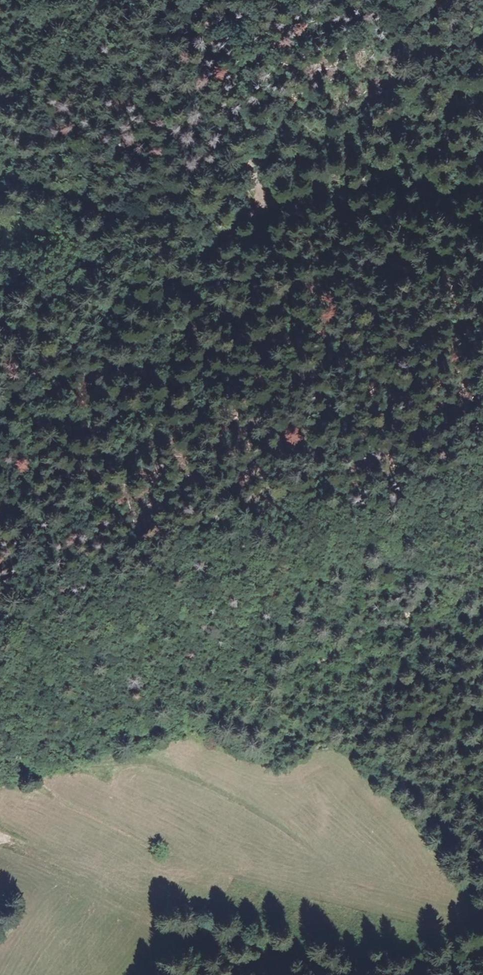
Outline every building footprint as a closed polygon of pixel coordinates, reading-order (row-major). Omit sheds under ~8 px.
[(105,750),(93,745),(88,760),(100,764),(105,750)]
